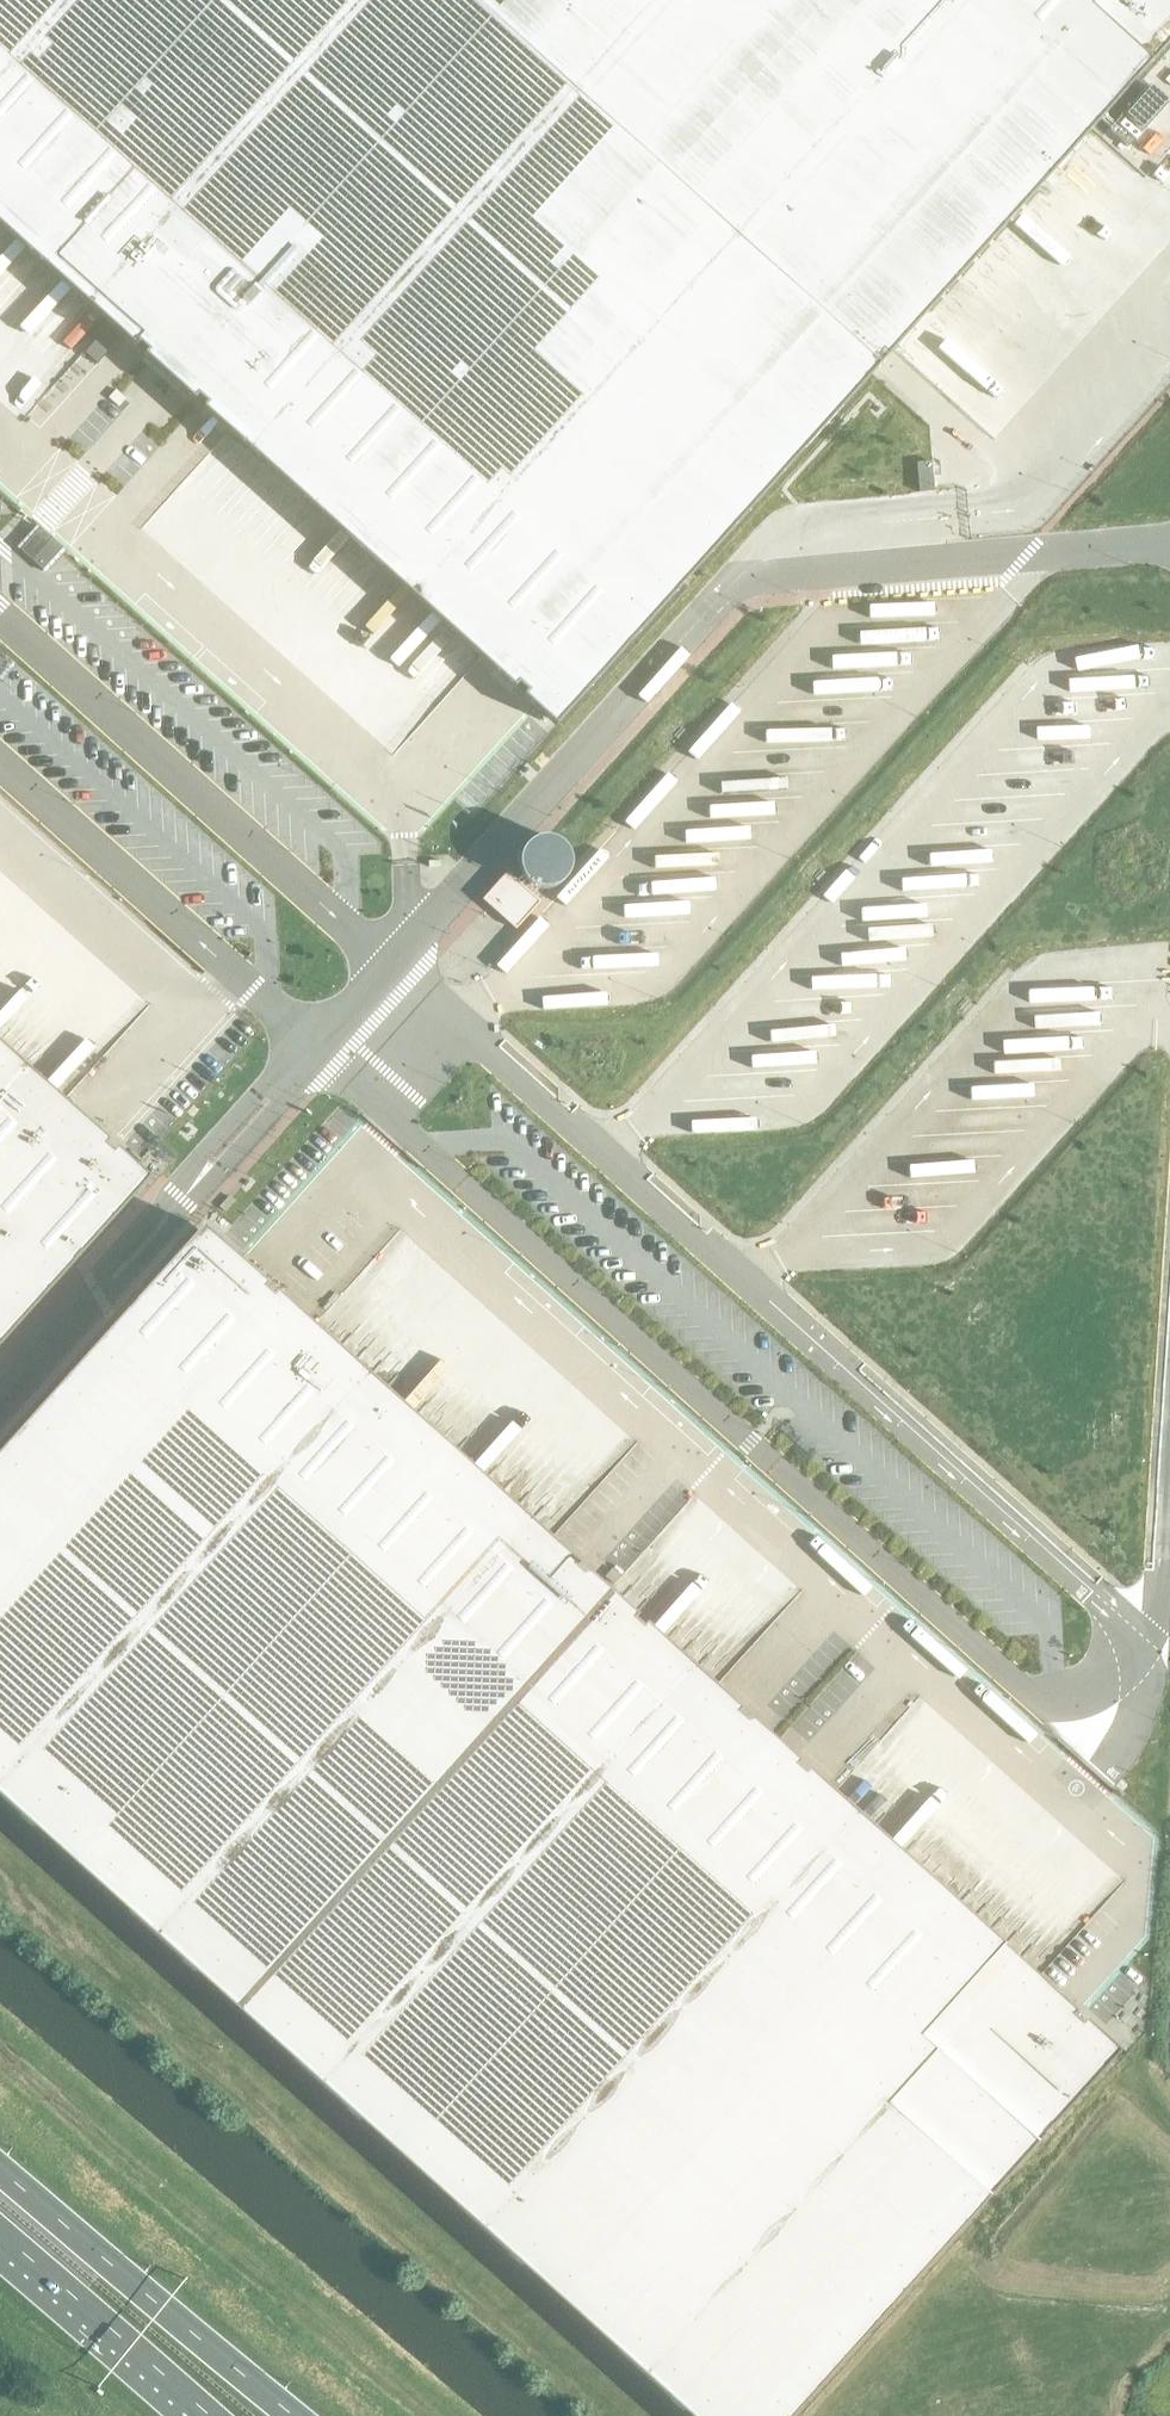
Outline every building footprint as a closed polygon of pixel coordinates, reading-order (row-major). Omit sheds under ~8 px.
[(558,721),(871,374),(879,365),(471,0),(0,0),(0,221),(558,721)] [(879,365),(1169,42),(1169,0),(471,0),(879,365)] [(931,458),(917,460),(919,492),(933,491),(933,488),(931,458)] [(30,539),(20,550),(42,570),(61,549),(62,548),(40,528),(30,539)] [(521,874),(528,883),(538,888),(550,888),(560,883),(567,874),(570,863),(567,852),(560,843),(550,838),(538,838),(528,843),(521,852),(518,863),(521,874)] [(539,903),(506,873),(482,899),(515,929),(539,903)] [(146,1182),(0,1050),(0,1344),(146,1182)] [(0,1452),(0,1797),(689,2415),(791,2415),(1120,2050),(1085,2019),(1082,2022),(1073,2014),(1076,2011),(807,1769),(804,1773),(796,1765),(799,1762),(749,1717),(746,1721),(737,1713),(741,1709),(645,1623),(642,1627),(633,1619),(636,1616),(586,1570),(582,1574),(574,1566),(577,1562),(276,1292),(273,1296),(264,1288),(268,1285),(203,1227),(0,1452)]
